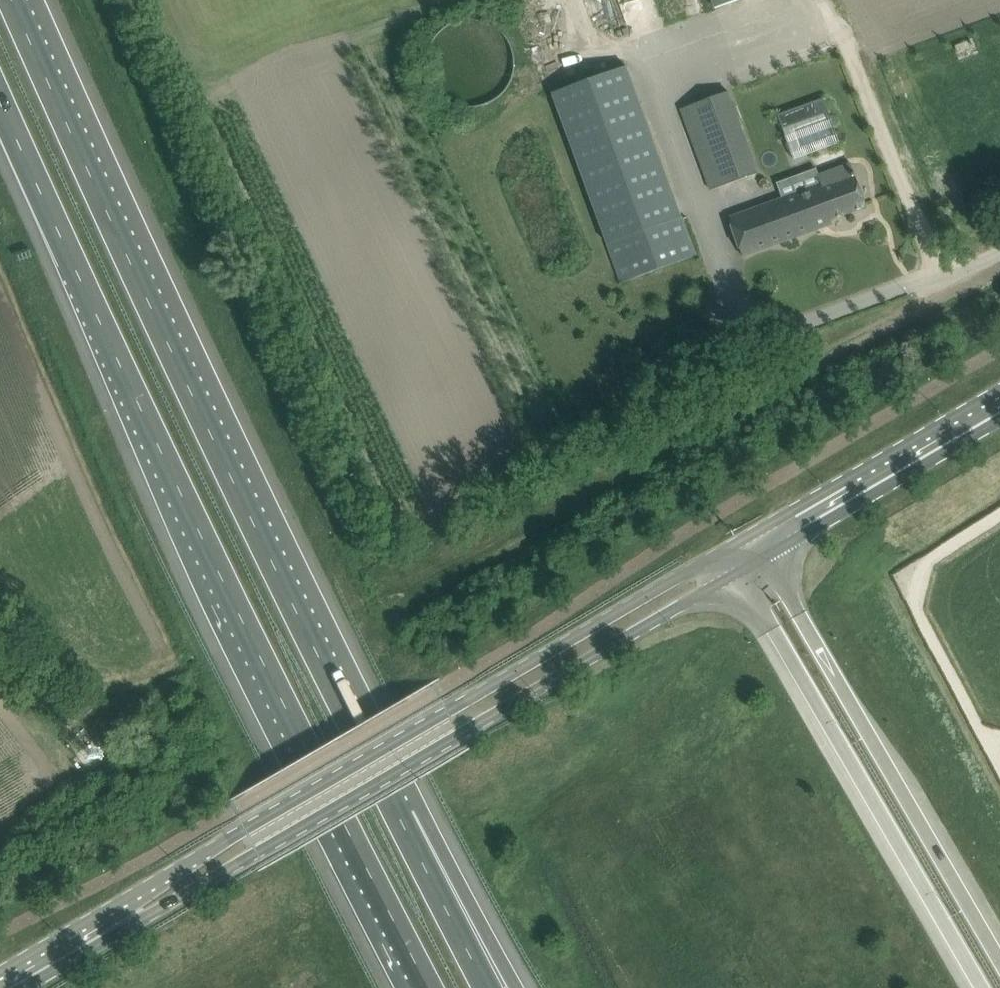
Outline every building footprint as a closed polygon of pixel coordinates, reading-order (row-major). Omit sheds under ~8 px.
[(612,252),(623,282),(696,255),(627,66),(554,93),(612,252)] [(682,108),(712,190),(758,173),(728,91),(682,108)] [(781,122),(794,158),(840,142),(825,100),(789,113),(791,119),(781,122)] [(822,184),(731,218),(744,256),(833,223),(831,219),(868,206),(852,164),(819,176),(822,184)] [(77,707),(85,715),(93,708),(86,699),(77,707)]
